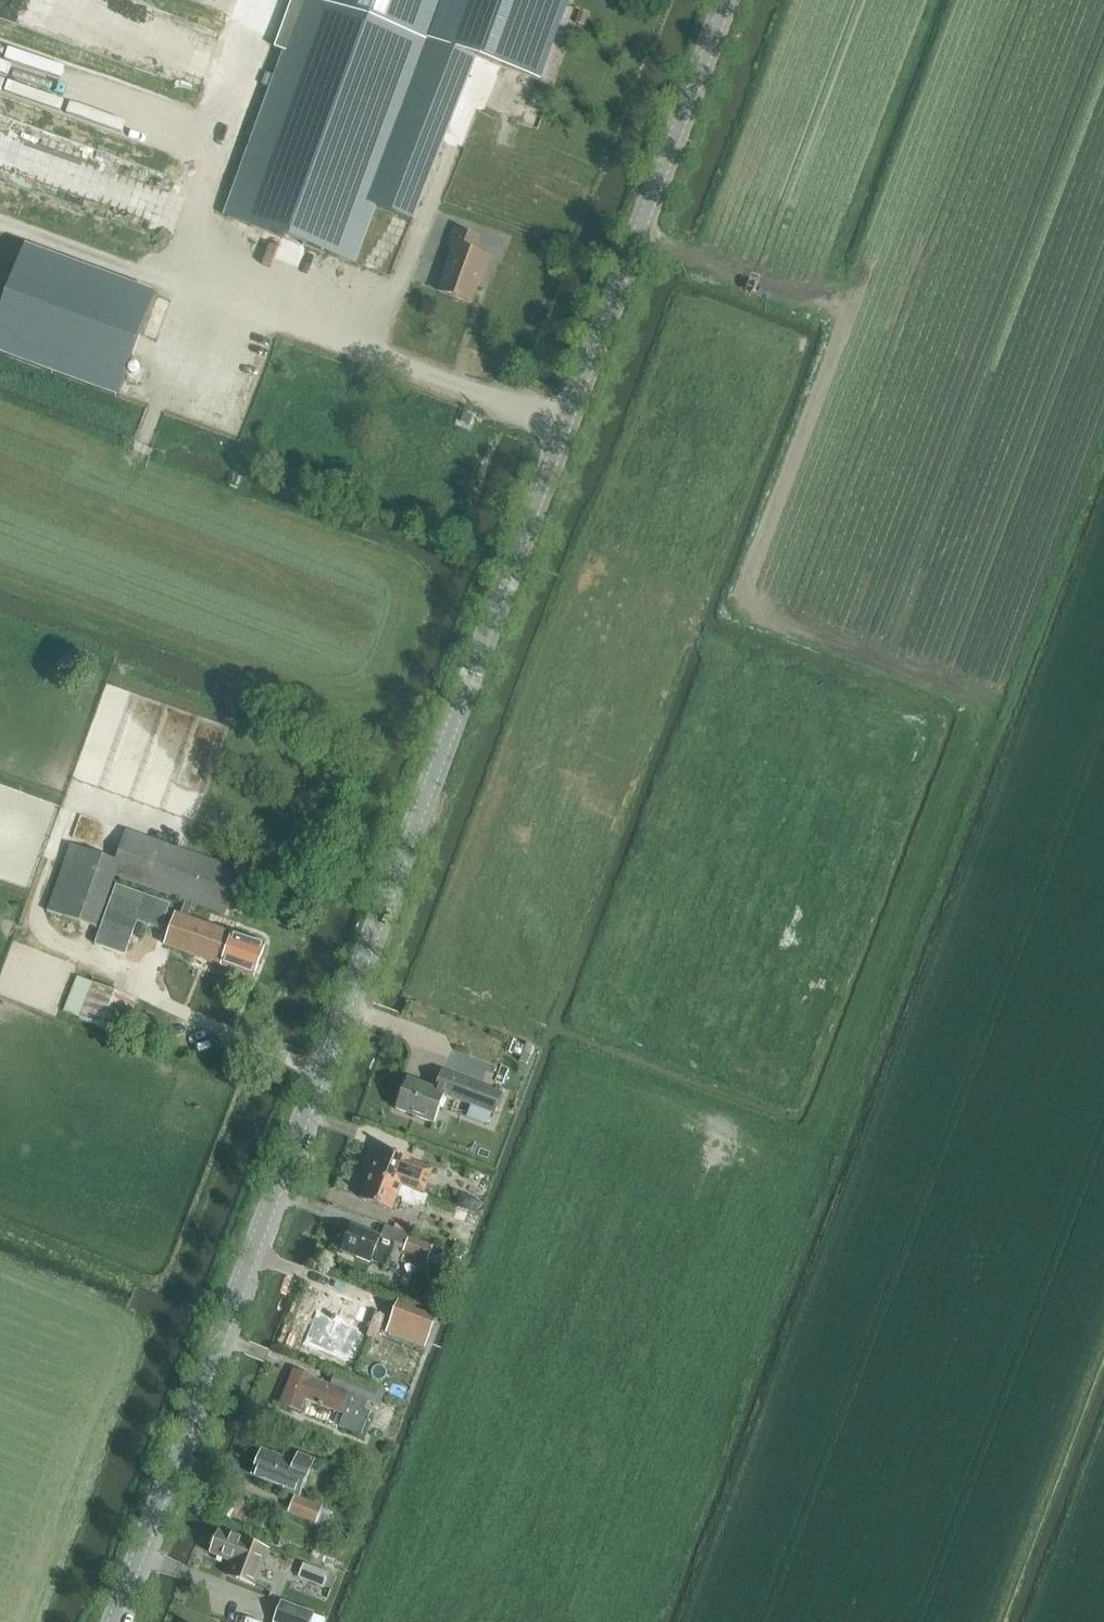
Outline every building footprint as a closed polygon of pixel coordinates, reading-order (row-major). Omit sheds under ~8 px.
[(79,10),(82,0),(51,0),(79,10)] [(472,57),(537,80),(565,0),(313,0),(313,1),(311,0),(295,0),(277,50),(289,55),(231,222),(353,265),(374,208),(414,222),(472,57)] [(575,11),(593,14),(595,0),(577,0),(575,11)] [(97,112),(122,118),(133,77),(83,63),(74,100),(98,106),(97,112)] [(452,250),(438,292),(472,303),(480,276),(483,277),(489,260),(474,255),(479,240),(452,231),(446,248),(452,250)] [(25,247),(0,315),(0,354),(118,398),(156,295),(25,247)] [(266,946),(233,934),(189,918),(193,904),(225,915),(241,871),(127,831),(116,862),(70,846),(47,912),(98,929),(116,876),(185,902),(181,914),(176,913),(164,945),(255,977),(266,946)] [(79,977),(68,1005),(66,1010),(82,1016),(81,1019),(125,1036),(139,1000),(79,977)] [(457,1090),(454,1098),(495,1113),(498,1107),(504,1109),(508,1097),(442,1072),(436,1089),(408,1079),(396,1109),(434,1124),(446,1095),(448,1095),(451,1088),(457,1090)] [(340,1106),(337,1116),(357,1123),(360,1113),(340,1106)] [(376,1162),(372,1174),(425,1194),(434,1169),(381,1149),(381,1151),(379,1150),(376,1152),(374,1159),(375,1162),(376,1162)] [(425,1194),(372,1174),(362,1199),(392,1211),(398,1196),(403,1197),(402,1201),(414,1206),(415,1203),(425,1206),(429,1196),(425,1194)] [(463,1194),(459,1205),(470,1209),(474,1198),(463,1194)] [(459,1205),(458,1205),(454,1220),(467,1224),(468,1223),(471,1211),(472,1209),(470,1209),(459,1205)] [(471,1211),(468,1223),(478,1226),(482,1215),(471,1211)] [(386,1266),(395,1244),(352,1227),(350,1232),(346,1233),(343,1241),(345,1245),(343,1249),(358,1255),(357,1257),(371,1263),(372,1260),(386,1266)] [(428,1261),(433,1248),(410,1238),(405,1251),(428,1261)] [(435,1315),(396,1301),(388,1322),(427,1337),(435,1315)] [(315,1312),(302,1344),(351,1363),(364,1331),(350,1325),(351,1322),(330,1314),(329,1317),(315,1312)] [(375,1404),(380,1391),(336,1374),(331,1386),(315,1379),(294,1370),(281,1403),(301,1411),(306,1400),(345,1415),(340,1427),(362,1436),(371,1413),(366,1411),(369,1402),(375,1404)] [(263,1450),(253,1475),(302,1494),(314,1462),(299,1455),(295,1463),(263,1450)] [(316,1524),(323,1508),(294,1498),(289,1514),(316,1524)] [(211,1554),(232,1561),(227,1576),(255,1588),(269,1551),(250,1544),(250,1542),(220,1531),(211,1554)] [(313,1549),(307,1564),(335,1574),(341,1559),(313,1549)] [(304,1564),(298,1578),(324,1588),(329,1574),(304,1564)] [(315,1614),(281,1603),(274,1621),(312,1621),(315,1614)]
